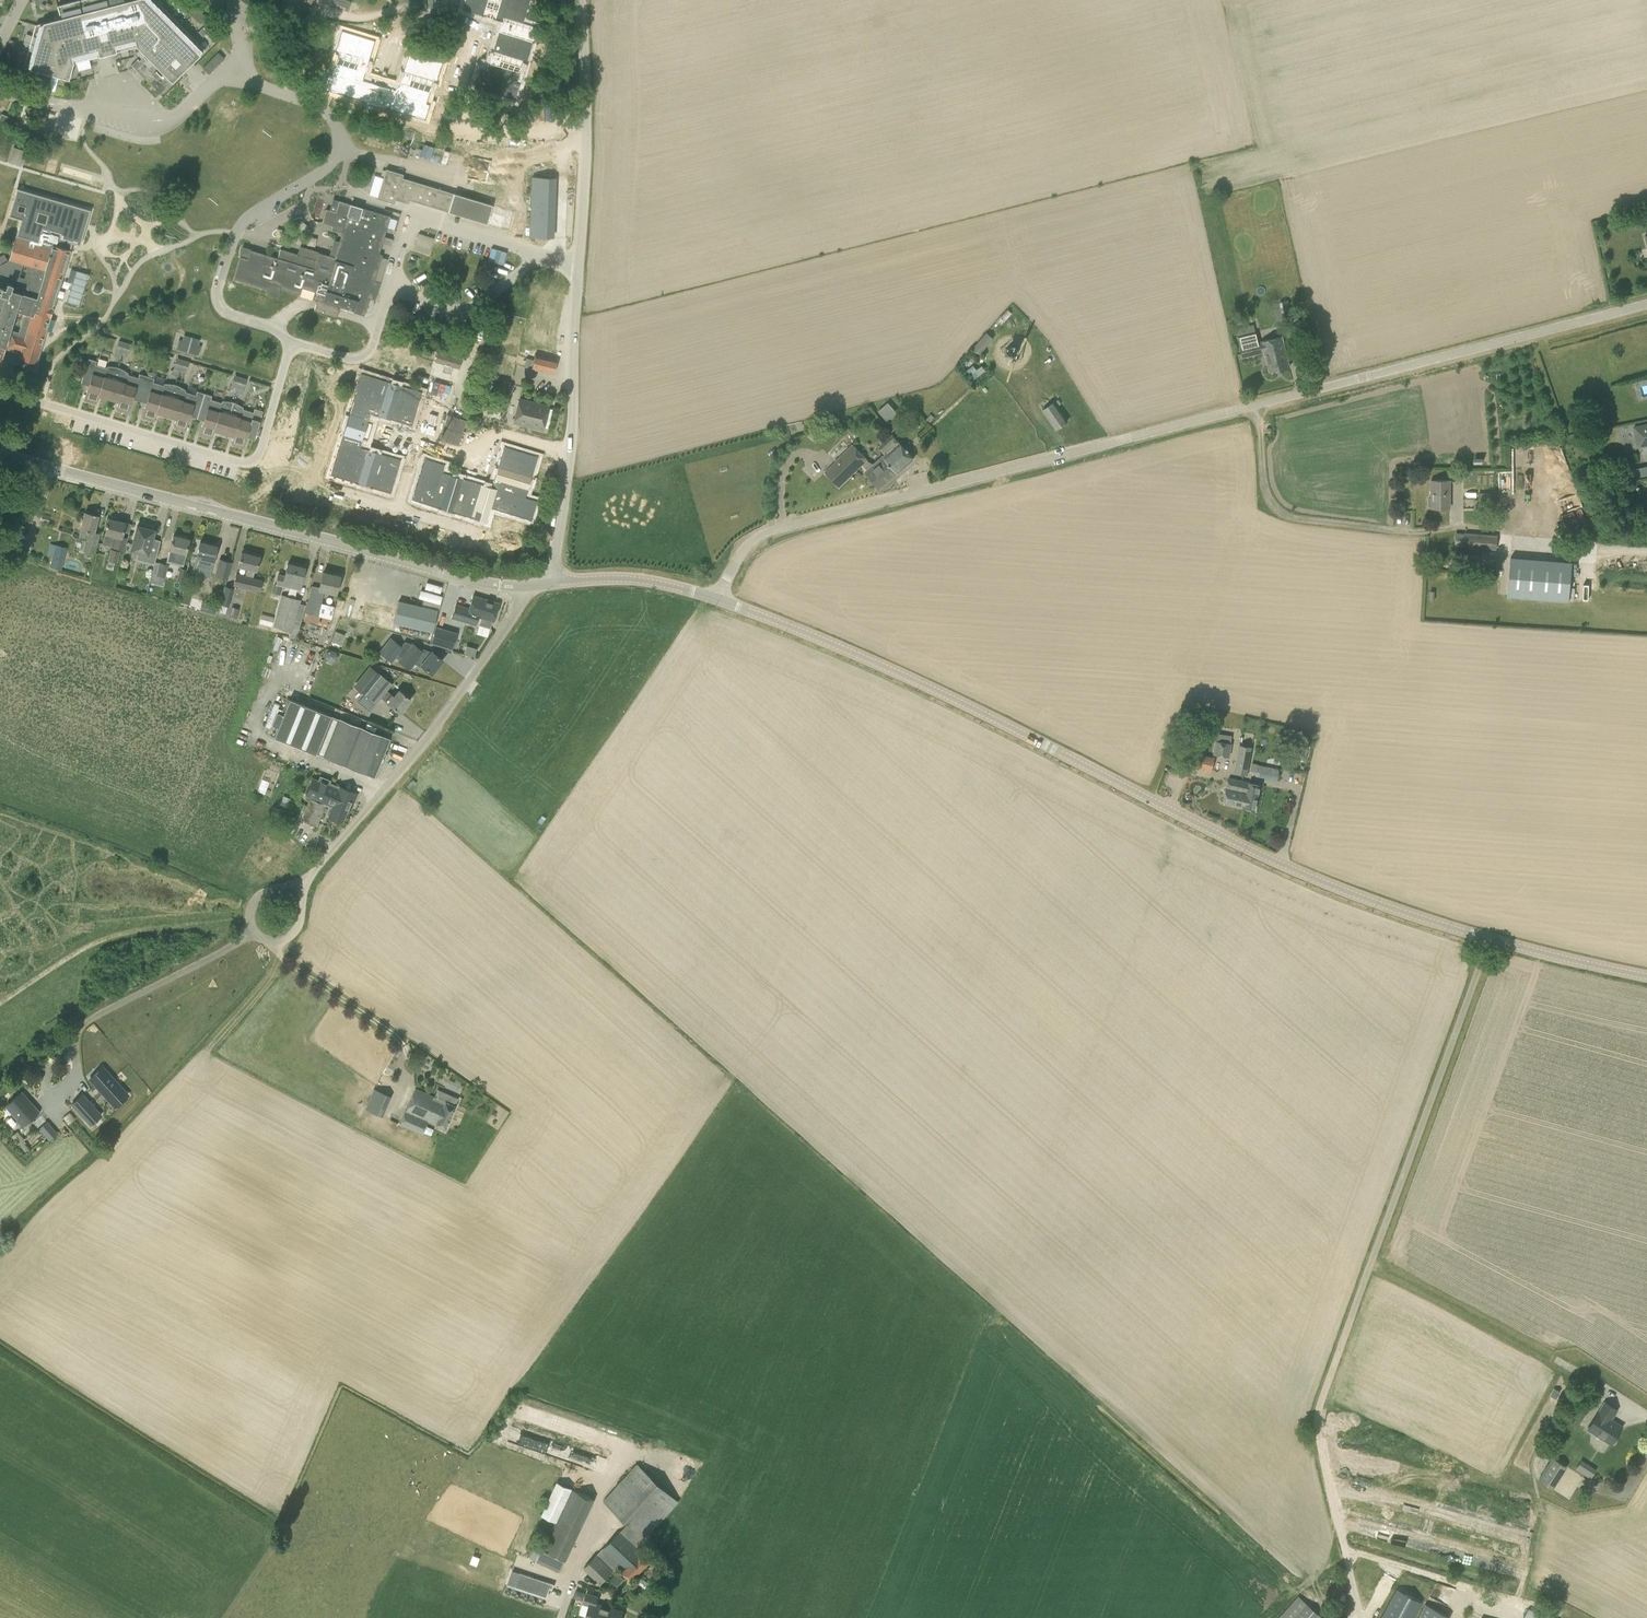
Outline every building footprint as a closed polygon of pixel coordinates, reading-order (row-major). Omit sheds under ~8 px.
[(205,49),(193,37),(182,27),(165,9),(156,0),(129,0),(125,1),(125,0),(78,0),(74,1),(57,6),(58,9),(60,18),(35,24),(28,50),(23,67),(59,77),(68,79),(73,63),(136,47),(171,82),(205,49)] [(294,7),(295,4),(283,0),(281,10),(292,13),(294,7)] [(527,0),(463,0),(460,9),(493,19),(494,14),(501,16),(487,62),(491,63),(489,70),(478,66),(472,86),(513,98),(518,83),(515,82),(521,60),(525,61),(535,25),(521,21),(527,0)] [(200,24),(207,17),(191,2),(185,8),(192,16),(200,24)] [(425,102),(432,80),(435,81),(441,60),(407,50),(398,83),(402,84),(400,90),(386,86),(388,82),(372,77),(371,82),(357,78),(359,71),(363,72),(373,39),(339,29),(333,51),(336,52),(330,73),(326,72),(322,88),(424,119),(428,103),(425,102)] [(202,68),(208,74),(224,59),(218,52),(202,68)] [(27,107),(25,115),(46,121),(48,113),(27,107)] [(0,117),(0,121),(10,126),(13,118),(2,114),(0,117)] [(9,162),(20,166),(25,151),(13,147),(9,162)] [(403,174),(386,169),(377,198),(394,204),(396,197),(408,201),(408,203),(408,204),(409,200),(493,225),(496,214),(490,212),(492,204),(471,198),(402,178),(403,174)] [(553,238),(556,179),(534,177),(531,236),(553,238)] [(5,345),(21,350),(19,358),(36,363),(62,277),(65,267),(70,249),(72,243),(80,245),(81,239),(90,210),(17,187),(9,215),(21,219),(16,235),(17,235),(9,258),(7,259),(5,254),(0,257),(0,260),(1,263),(0,263),(0,360),(5,345)] [(157,205),(158,201),(148,197),(145,205),(148,209),(153,210),(154,211),(155,210),(155,209),(156,206),(157,205)] [(246,249),(241,252),(233,279),(266,289),(265,294),(277,298),(280,288),(299,294),(317,300),(315,305),(314,310),(313,311),(337,318),(337,317),(338,312),(340,306),(354,311),(353,313),(364,316),(369,299),(375,300),(377,293),(372,291),(383,255),(379,254),(391,217),(339,201),(335,212),(326,209),(322,223),(345,230),(343,237),(342,236),(341,239),(343,239),(342,242),(339,241),(333,259),(318,254),(316,260),(280,249),(277,258),(246,249)] [(434,238),(420,234),(417,233),(411,251),(429,256),(434,238)] [(385,236),(383,242),(390,245),(392,239),(385,236)] [(89,275),(76,271),(66,303),(79,307),(89,275)] [(94,290),(95,292),(98,293),(101,292),(102,288),(100,286),(97,285),(95,286),(94,290)] [(987,333),(973,348),(980,355),(994,339),(987,333)] [(1289,367),(1282,336),(1261,341),(1258,342),(1256,333),(1239,337),(1242,346),(1239,346),(1242,358),(1264,353),(1269,372),(1289,367)] [(179,340),(176,349),(188,352),(199,356),(202,346),(198,345),(200,339),(189,336),(184,335),(182,341),(179,340)] [(489,354),(512,359),(515,350),(491,344),(489,354)] [(1019,354),(1019,353),(1019,352),(1019,351),(1018,351),(1018,350),(1018,349),(1017,348),(1016,347),(1015,346),(1014,346),(1013,346),(1012,345),(1010,345),(1009,346),(1008,346),(1007,346),(1006,347),(1006,348),(1005,349),(1004,350),(1004,351),(1004,352),(1004,353),(1004,354),(1004,356),(1005,357),(1006,357),(1006,358),(1007,359),(1009,360),(1010,360),(1011,360),(1013,360),(1014,360),(1016,359),(1017,358),(1017,357),(1018,357),(1018,356),(1018,355),(1019,354)] [(526,357),(523,367),(553,374),(557,360),(547,358),(548,352),(543,351),(541,356),(535,355),(536,351),(530,349),(527,358),(526,357)] [(435,361),(458,368),(461,359),(438,352),(435,361)] [(88,385),(87,390),(84,399),(92,402),(95,394),(108,398),(118,367),(116,366),(106,366),(106,368),(95,365),(96,361),(88,358),(81,383),(88,385)] [(975,376),(980,373),(973,364),(969,368),(975,376)] [(118,367),(108,398),(122,402),(120,410),(128,413),(132,398),(139,400),(146,376),(139,373),(138,377),(127,374),(128,372),(120,368),(118,367)] [(362,437),(367,438),(372,423),(367,421),(371,408),(379,410),(378,414),(410,424),(421,390),(360,372),(330,474),(390,492),(400,458),(367,448),(366,453),(358,450),(362,437)] [(150,419),(152,411),(166,415),(175,384),(173,384),(164,383),(164,385),(153,382),(154,378),(146,376),(139,400),(146,402),(142,417),(150,419)] [(175,384),(166,415),(180,419),(177,427),(186,430),(190,415),(197,417),(204,393),(197,391),(196,394),(185,391),(185,390),(177,385),(175,384)] [(208,436),(210,429),(224,433),(233,401),(231,401),(222,400),(222,402),(211,399),(212,395),(204,393),(197,417),(203,419),(199,434),(208,436)] [(532,427),(542,429),(548,406),(521,399),(519,399),(513,422),(532,427)] [(1061,404),(1058,399),(1054,402),(1054,401),(1042,410),(1055,430),(1068,421),(1057,406),(1061,404)] [(233,401),(224,433),(237,437),(235,445),(243,447),(248,433),(255,435),(263,410),(255,408),(254,412),(243,408),(243,407),(235,402),(233,401)] [(888,402),(879,411),(889,423),(899,415),(888,402)] [(445,414),(440,440),(459,443),(464,418),(445,414)] [(1634,427),(1638,446),(1646,444),(1646,424),(1634,427)] [(879,446),(885,453),(873,464),(866,460),(867,459),(853,444),(825,472),(839,486),(862,464),(867,470),(866,471),(880,488),(914,458),(893,434),(879,446)] [(334,440),(319,436),(317,441),(315,449),(331,453),(334,440)] [(491,507),(531,519),(537,499),(525,496),(537,455),(503,445),(493,478),(498,479),(495,487),(449,473),(448,477),(440,475),(444,463),(424,457),(412,499),(486,521),(491,507)] [(1431,508),(1449,508),(1449,480),(1431,480),(1431,508)] [(1497,509),(1497,493),(1478,493),(1478,509),(1497,509)] [(98,515),(85,512),(81,529),(80,529),(78,537),(85,539),(82,551),(94,554),(100,533),(94,532),(98,515)] [(119,521),(109,518),(105,533),(102,544),(111,546),(111,547),(124,550),(127,537),(122,536),(125,522),(119,521)] [(152,527),(146,525),(145,528),(137,525),(130,550),(147,554),(145,561),(144,560),(144,561),(154,564),(160,540),(152,538),(154,530),(152,529),(152,527)] [(1455,532),(1454,545),(1463,546),(1463,547),(1496,550),(1497,535),(1464,532),(1464,533),(1455,532)] [(173,535),(169,550),(166,561),(182,565),(185,554),(184,554),(188,539),(173,535)] [(24,543),(16,541),(14,548),(21,551),(24,543)] [(211,569),(217,546),(200,542),(194,565),(211,569)] [(49,566),(61,569),(66,547),(55,544),(49,566)] [(116,563),(120,551),(110,549),(107,560),(116,563)] [(241,552),(238,566),(247,568),(245,575),(235,573),(232,585),(247,589),(257,591),(259,592),(262,580),(253,577),(254,570),(256,570),(259,558),(259,556),(241,552)] [(1508,595),(1538,598),(1541,560),(1511,557),(1508,595)] [(220,559),(216,575),(227,578),(231,562),(220,559)] [(168,564),(159,562),(155,561),(150,581),(162,584),(164,577),(168,564)] [(304,567),(287,563),(285,575),(277,573),(275,584),(282,586),(282,585),(298,589),(300,581),(301,581),(304,567)] [(186,569),(180,567),(176,580),(183,582),(186,569)] [(325,572),(323,572),(319,587),(311,585),(303,621),(329,627),(334,608),(342,610),(344,600),(335,598),(334,606),(321,603),(324,590),(335,593),(337,586),(340,576),(325,572)] [(281,587),(275,585),(273,592),(280,594),(281,587)] [(233,588),(225,586),(218,612),(225,613),(227,606),(228,606),(233,588)] [(279,600),(272,626),(290,631),(288,637),(296,639),(306,601),(281,594),(279,600)] [(469,609),(456,605),(451,619),(475,626),(477,616),(481,617),(479,624),(490,627),(492,621),(493,621),(498,603),(473,595),(469,609)] [(202,601),(199,610),(215,615),(218,606),(202,601)] [(437,610),(398,601),(393,622),(432,631),(437,610)] [(236,618),(239,608),(231,606),(229,616),(236,618)] [(456,633),(436,627),(431,643),(451,649),(456,633)] [(337,652),(344,634),(335,631),(328,649),(337,652)] [(432,672),(442,660),(432,651),(418,639),(415,642),(414,642),(409,648),(392,634),(378,651),(391,661),(395,656),(399,659),(399,660),(408,668),(414,661),(416,662),(418,660),(422,663),(422,664),(432,672)] [(466,646),(464,653),(474,656),(476,649),(466,646)] [(337,657),(335,652),(330,651),(326,653),(324,657),(326,662),(331,663),(335,661),(337,657)] [(392,683),(379,673),(369,666),(353,686),(376,704),(381,698),(386,690),(392,683)] [(410,699),(399,690),(393,696),(386,690),(381,698),(399,713),(410,699)] [(340,719),(289,699),(283,714),(277,712),(272,725),(278,727),(274,737),(324,757),(374,777),(382,758),(384,759),(386,754),(384,753),(389,739),(340,719)] [(339,709),(336,717),(348,721),(348,719),(357,722),(359,715),(339,709)] [(1215,740),(1213,754),(1229,757),(1232,743),(1230,743),(1232,736),(1218,733),(1217,740),(1215,740)] [(1247,775),(1252,747),(1239,745),(1234,772),(1247,775)] [(1214,757),(1193,753),(1190,767),(1212,772),(1214,757)] [(1258,764),(1258,765),(1252,764),(1250,774),(1277,779),(1279,768),(1258,764)] [(341,821),(347,809),(350,810),(350,809),(357,794),(327,782),(328,780),(320,776),(318,781),(312,778),(305,795),(310,797),(306,806),(304,805),(298,818),(303,820),(316,826),(325,805),(332,807),(328,816),(341,821)] [(1255,810),(1260,785),(1229,778),(1224,803),(1255,810)] [(102,1067),(90,1079),(110,1100),(112,1103),(125,1092),(122,1089),(102,1067)] [(425,1126),(427,1121),(445,1129),(455,1107),(439,1099),(439,1098),(415,1088),(399,1125),(422,1134),(425,1126)] [(382,1116),(390,1097),(373,1090),(365,1109),(382,1116)] [(23,1125),(38,1112),(21,1092),(5,1105),(23,1125)] [(82,1094),(72,1104),(90,1124),(101,1115),(82,1094)] [(40,1127),(50,1139),(56,1133),(46,1122),(40,1127)] [(1611,1444),(1622,1427),(1612,1420),(1619,1410),(1605,1401),(1598,1411),(1599,1412),(1588,1429),(1611,1444)] [(1538,1479),(1553,1489),(1567,1467),(1552,1457),(1538,1479)] [(1576,1467),(1591,1477),(1598,1469),(1583,1458),(1576,1467)] [(621,1531),(603,1548),(584,1568),(600,1584),(618,1567),(623,1571),(631,1580),(652,1560),(643,1551),(643,1552),(638,1546),(644,1539),(679,1502),(636,1464),(604,1501),(628,1523),(621,1531)] [(558,1482),(542,1515),(555,1521),(538,1560),(537,1562),(559,1572),(565,1561),(566,1561),(594,1500),(572,1490),(573,1488),(558,1482)] [(1472,1550),(1470,1563),(1486,1566),(1489,1553),(1472,1550)] [(550,1582),(521,1572),(516,1587),(546,1596),(550,1582)] [(618,1573),(611,1580),(617,1586),(624,1579),(618,1573)] [(1381,1617),(1414,1617),(1422,1602),(1396,1589),(1381,1617)] [(585,1593),(576,1590),(573,1597),(583,1600),(585,1593)] [(623,1611),(596,1603),(598,1596),(587,1593),(584,1603),(590,1605),(586,1617),(621,1617),(623,1611)] [(1299,1596),(1279,1617),(1323,1617),(1299,1596)] [(1449,1617),(1425,1604),(1418,1617),(1449,1617)] [(1524,1617),(1527,1617),(1545,1617),(1547,1615),(1528,1607),(1524,1617)]
